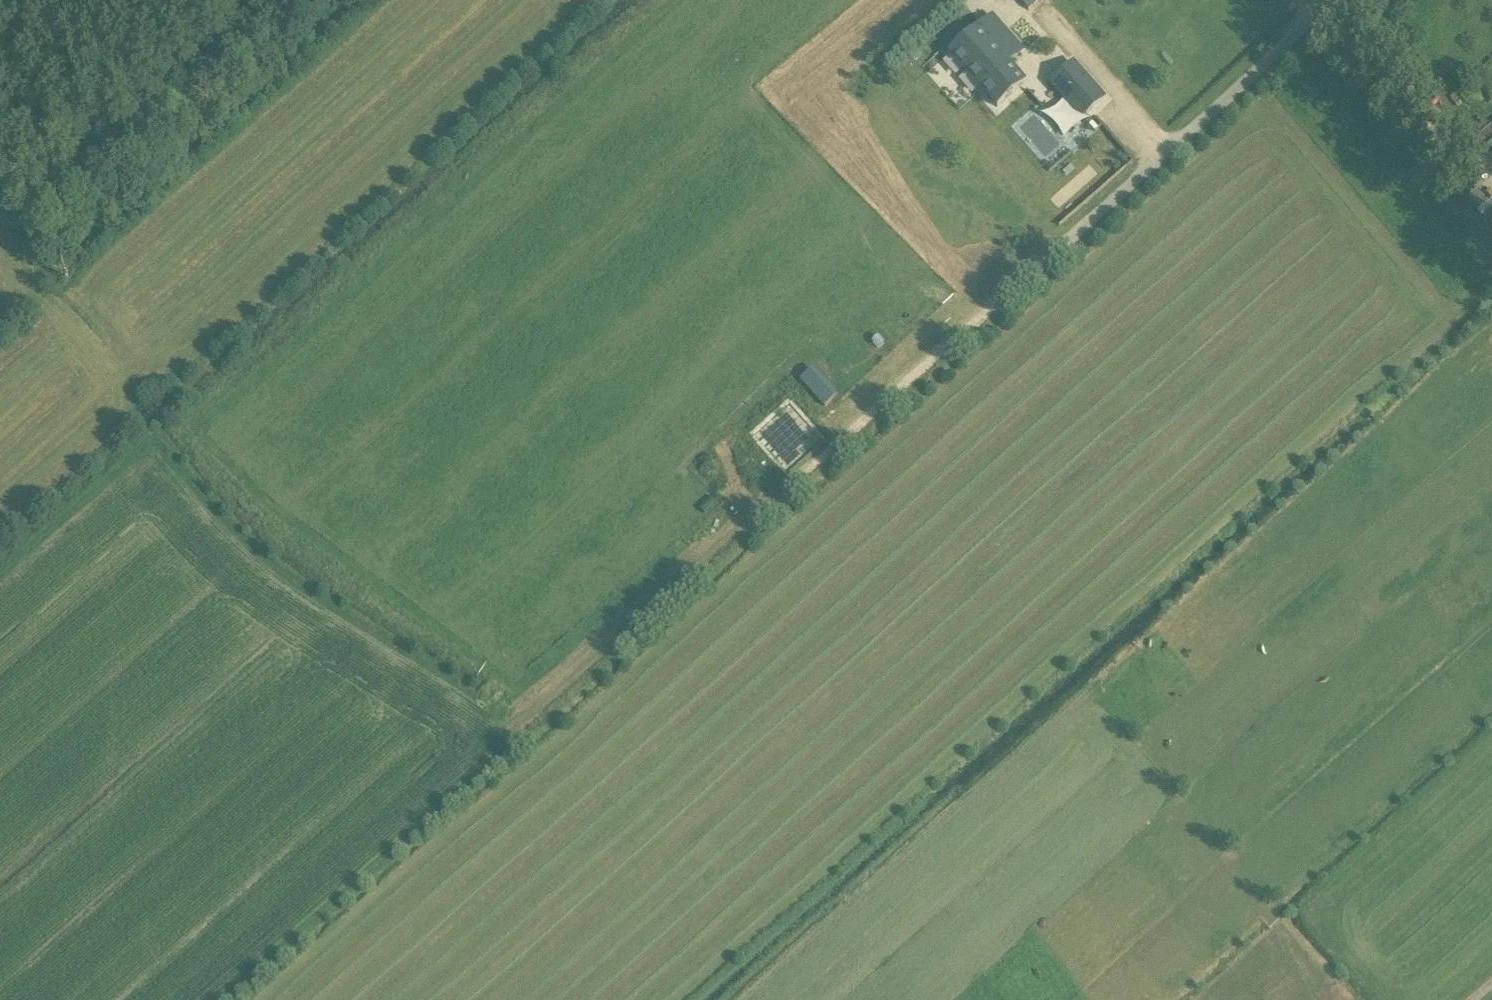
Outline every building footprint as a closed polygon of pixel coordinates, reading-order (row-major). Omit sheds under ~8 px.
[(1024,84),(1008,66),(1023,52),(992,16),(950,53),(997,107),(1024,84)] [(1050,84),(1082,119),(1105,99),(1073,64),(1050,84)]
